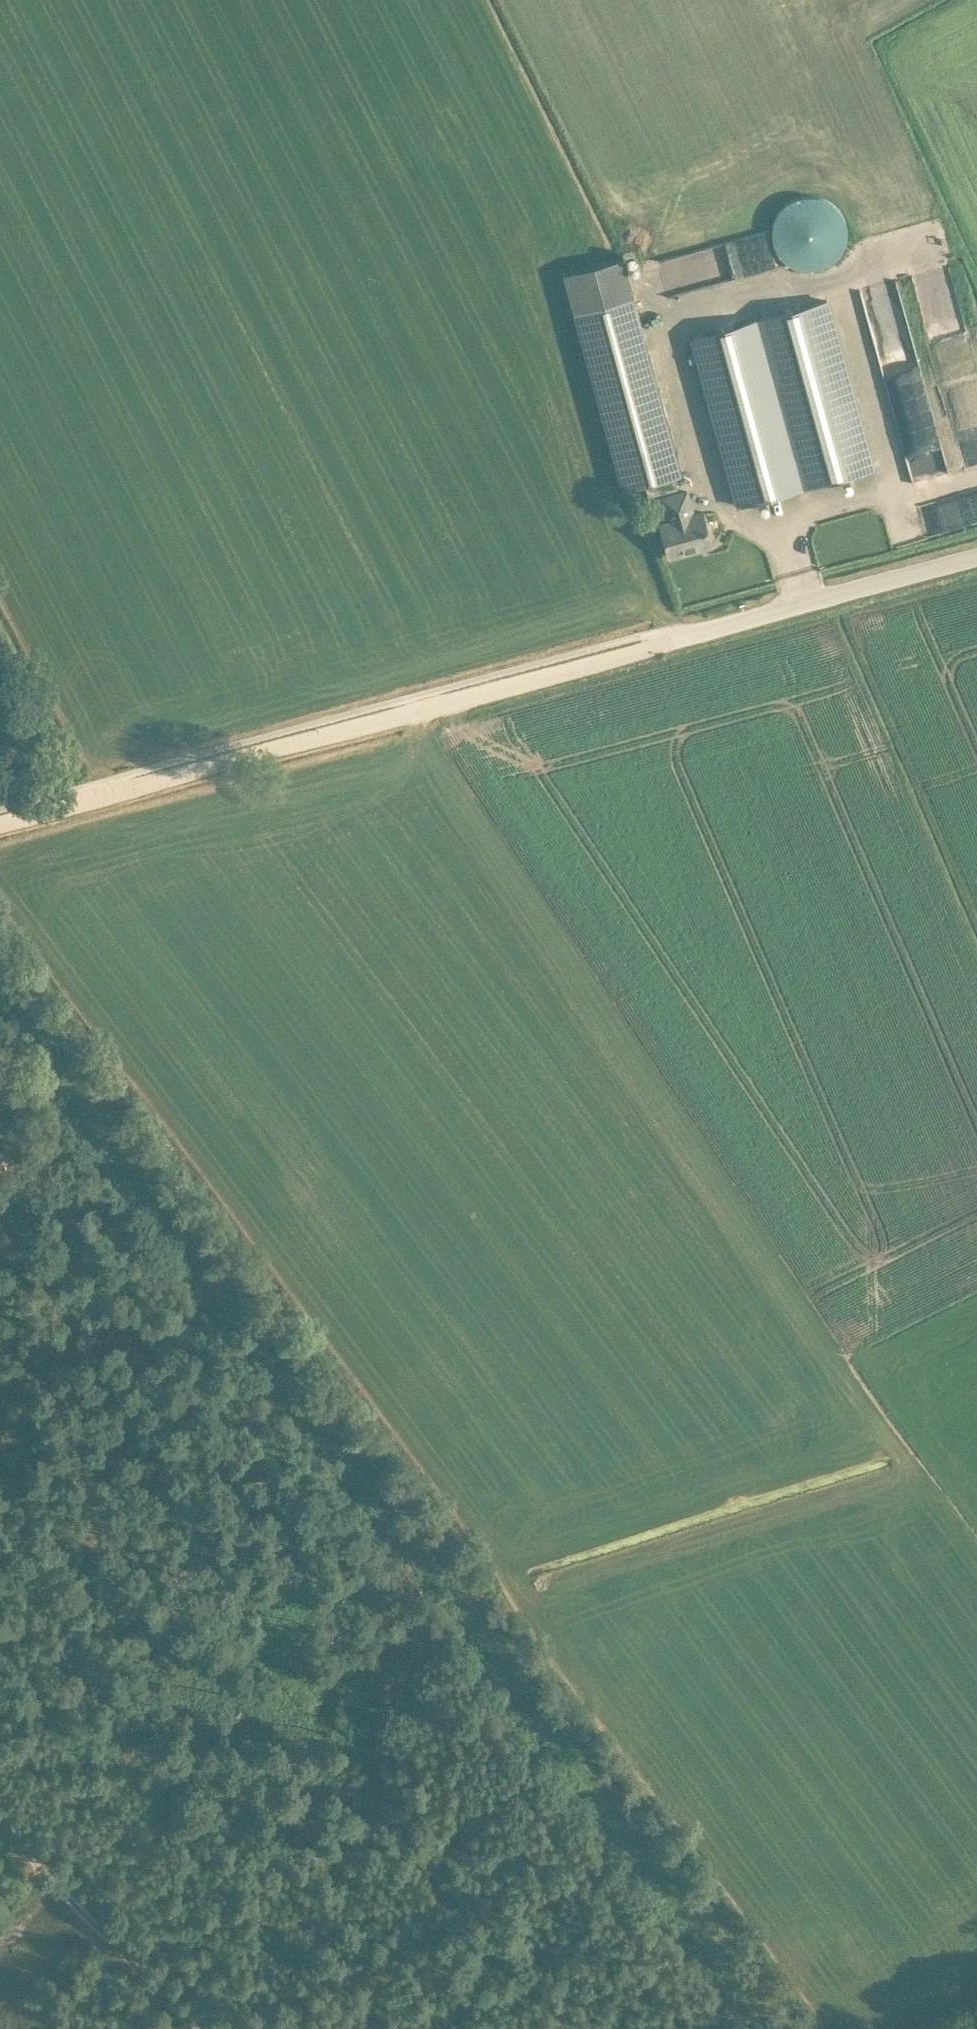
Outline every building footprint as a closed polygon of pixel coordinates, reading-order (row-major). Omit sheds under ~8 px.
[(839,262),(838,198),(775,199),(777,264),(839,262)] [(747,275),(745,241),(708,243),(710,277),(747,275)] [(624,259),(565,274),(575,312),(624,489),(629,487),(645,483),(648,495),(674,488),(671,476),(682,473),(634,296),(624,259)] [(692,336),(739,504),(876,466),(829,298),(692,336)] [(976,521),(976,488),(920,503),(928,533),(976,521)] [(660,522),(664,536),(670,555),(712,544),(703,511),(693,513),(687,490),(664,496),(670,520),(660,522)]
